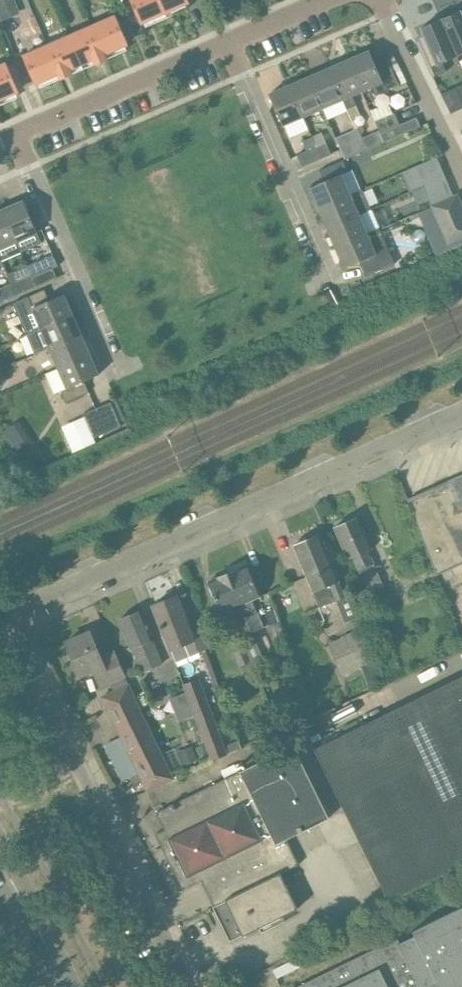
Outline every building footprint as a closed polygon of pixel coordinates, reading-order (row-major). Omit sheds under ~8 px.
[(15,0),(1,0),(0,0),(0,14),(3,20),(20,13),(15,0)] [(141,23),(165,12),(159,0),(131,0),(141,23)] [(165,12),(189,2),(188,0),(159,0),(165,12)] [(461,54),(461,10),(441,19),(457,56),(461,54)] [(116,16),(92,26),(104,54),(128,44),(116,16)] [(457,56),(441,19),(423,27),(428,38),(422,41),(438,76),(449,71),(445,62),(457,56)] [(70,36),(82,64),(94,58),(96,64),(107,60),(104,54),(92,26),(70,36)] [(59,74),(61,79),(72,75),(69,69),(82,64),(70,36),(47,46),(59,74)] [(59,74),(47,46),(23,56),(35,84),(59,74)] [(350,59),(364,91),(373,87),(376,95),(398,86),(386,57),(375,62),(370,51),(350,59)] [(350,59),(329,68),(343,100),(347,109),(356,105),(352,96),(364,91),(350,59)] [(6,63),(0,66),(0,99),(18,91),(6,63)] [(343,100),(329,68),(310,76),(324,108),(343,100)] [(304,117),(324,108),(310,76),(290,85),(304,117)] [(283,126),(304,117),(290,85),(269,94),(283,126)] [(376,119),(380,129),(381,131),(400,123),(395,111),(376,119)] [(380,129),(359,138),(365,151),(421,126),(416,116),(400,123),(381,131),(380,129)] [(365,151),(359,138),(356,129),(336,138),(345,159),(365,151)] [(302,167),(322,159),(316,146),(312,137),(303,141),(307,151),(297,155),(302,167)] [(326,142),(316,146),(322,159),(332,154),(326,142)] [(445,177),(437,157),(416,166),(427,192),(435,189),(430,176),(438,172),(441,178),(445,177)] [(318,207),(342,197),(351,193),(342,174),(349,171),(344,160),(320,170),(325,182),(310,188),(318,207)] [(435,189),(448,183),(445,177),(441,178),(438,172),(430,176),(435,189)] [(362,188),(351,193),(342,197),(318,207),(327,228),(360,214),(371,209),(362,188)] [(457,195),(433,206),(449,243),(461,237),(461,207),(457,195)] [(24,201),(3,209),(17,241),(42,230),(33,209),(28,211),(24,201)] [(17,241),(3,209),(0,211),(0,249),(17,241)] [(368,233),(360,214),(327,228),(336,247),(368,233)] [(393,261),(379,229),(368,233),(336,247),(345,268),(359,262),(364,273),(393,261)] [(54,254),(48,257),(30,265),(28,266),(32,275),(33,277),(53,268),(59,266),(54,254)] [(32,275),(12,283),(17,295),(57,278),(53,268),(33,277),(32,275)] [(8,299),(17,295),(12,283),(2,287),(8,299)] [(73,315),(64,294),(50,301),(45,290),(14,303),(27,334),(41,328),(73,315)] [(82,335),(73,315),(41,328),(50,348),(72,339),(82,335)] [(59,368),(90,355),(82,335),(72,339),(50,348),(59,368)] [(47,373),(55,393),(61,391),(66,402),(89,392),(84,381),(99,375),(90,355),(59,368),(47,373)] [(121,427),(111,402),(84,414),(94,438),(121,427)] [(27,440),(12,450),(18,466),(36,453),(27,440)] [(0,470),(0,485),(16,478),(11,466),(0,470)] [(461,563),(461,475),(408,500),(410,504),(416,518),(415,518),(438,574),(461,563)] [(373,548),(359,517),(334,528),(348,559),(352,557),(370,599),(387,591),(382,581),(368,550),(373,548)] [(346,596),(320,534),(294,545),(314,592),(320,608),(335,601),(346,596)] [(228,573),(252,632),(263,627),(252,600),(260,596),(256,583),(248,565),(228,573)] [(252,632),(228,573),(209,582),(216,600),(221,613),(230,609),(241,637),(252,632)] [(199,651),(204,649),(211,646),(201,619),(189,623),(178,595),(153,605),(166,635),(167,639),(171,649),(194,640),(199,651)] [(154,639),(142,610),(119,619),(132,649),(133,648),(143,672),(161,664),(152,640),(154,639)] [(387,682),(364,627),(328,642),(342,677),(361,669),(369,689),(387,682)] [(101,658),(90,632),(66,642),(80,675),(94,669),(100,683),(109,679),(111,684),(126,678),(115,652),(101,658)] [(257,642),(246,647),(252,663),(264,659),(257,642)] [(246,647),(234,651),(243,674),(254,670),(252,663),(246,647)] [(225,745),(200,678),(184,684),(213,760),(233,753),(243,748),(239,740),(225,745)] [(140,774),(148,791),(172,779),(128,684),(102,697),(121,736),(97,748),(105,764),(113,760),(123,782),(140,774)] [(282,716),(277,718),(282,729),(292,724),(289,718),(282,716)] [(286,838),(328,817),(293,745),(156,812),(165,829),(156,834),(183,890),(206,879),(218,904),(213,907),(230,941),(243,934),(243,935),(261,927),(297,909),(279,873),(298,864),(286,838)] [(178,755),(182,766),(199,760),(194,749),(178,755)] [(368,831),(387,871),(461,834),(461,785),(368,831)] [(449,921),(450,923),(451,923),(461,946),(461,915),(451,920),(449,921)] [(406,972),(407,972),(405,969),(395,950),(396,949),(395,948),(393,949),(315,986),(413,986),(406,972)]
